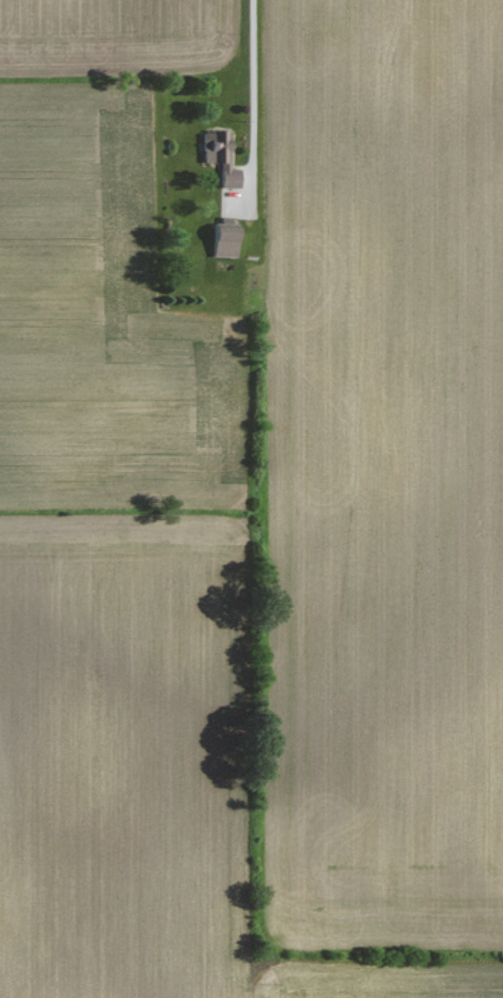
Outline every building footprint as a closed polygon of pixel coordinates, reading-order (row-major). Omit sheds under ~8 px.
[(242,167),(233,167),(234,130),(215,130),(214,171),(223,172),(223,187),(242,187),(242,167)] [(215,220),(215,256),(240,256),(240,220),(215,220)]
